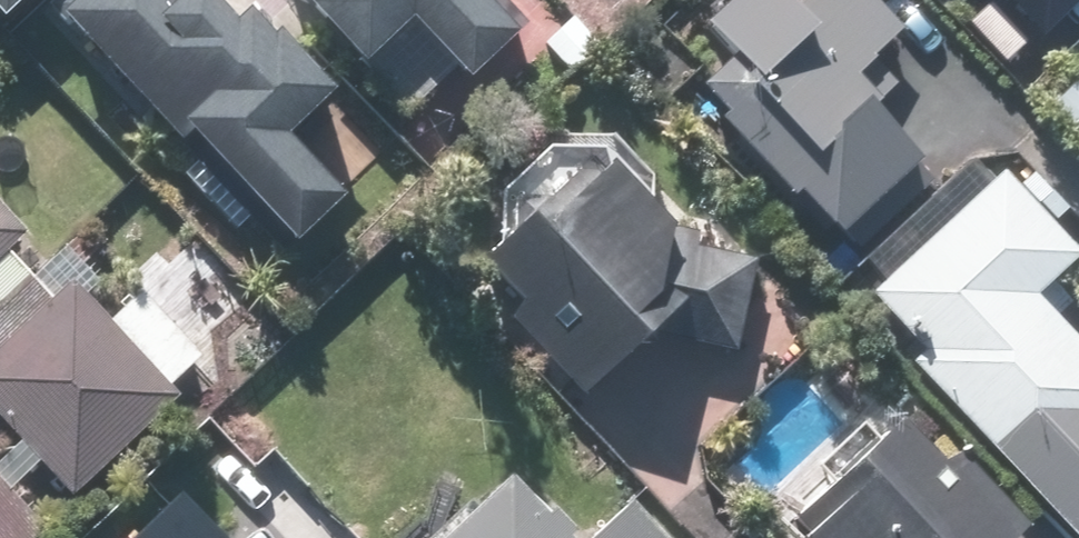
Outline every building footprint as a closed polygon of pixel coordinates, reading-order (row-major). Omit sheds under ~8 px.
[(15,24),(40,0),(0,0),(0,8),(15,24)] [(291,251),(352,193),(301,140),(348,95),(289,33),(281,40),(260,17),(248,28),(221,0),(199,0),(193,5),(188,0),(67,0),(59,8),(291,251)] [(533,19),(514,0),(323,0),(317,6),(377,67),(424,22),(476,74),(533,19)] [(706,85),(731,110),(724,116),(799,194),(806,188),(848,232),(928,156),(881,103),(886,98),(862,71),(907,27),(881,0),(807,0),(804,3),(801,0),(795,0),(706,85)] [(655,332),(740,352),(762,259),(696,243),(618,160),(608,170),(595,156),(481,262),(597,386),(655,332)] [(913,360),(1078,536),(1078,334),(1040,293),(1078,256),(1078,247),(1006,169),(874,293),(926,348),(913,360)] [(12,251),(35,229),(0,192),(0,418),(76,497),(185,393),(75,279),(56,297),(12,251)] [(1034,522),(963,448),(950,459),(906,413),(791,523),(805,537),(1018,537),(1034,522)] [(515,475),(449,537),(576,537),(515,475)] [(216,534),(177,492),(127,537),(212,537),(216,534)] [(632,498),(591,537),(670,537),(632,498)]
